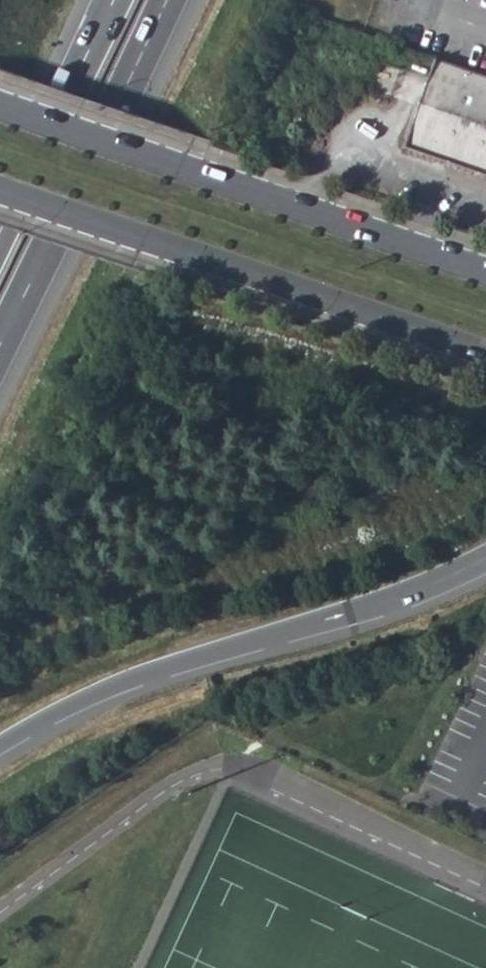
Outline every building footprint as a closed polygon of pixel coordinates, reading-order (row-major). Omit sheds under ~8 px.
[(435,60),(406,147),(485,175),(485,77),(435,60)]
